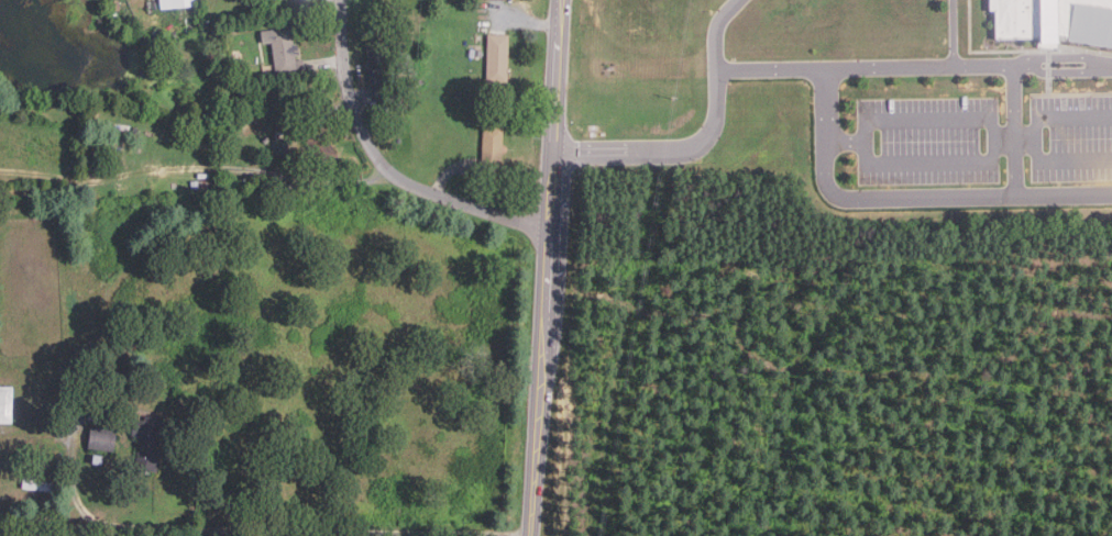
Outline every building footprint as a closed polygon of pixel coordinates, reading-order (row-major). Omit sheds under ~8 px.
[(162,10),(161,0),(199,0),(200,5),(162,10)] [(991,12),(991,0),(1111,0),(1111,48),(1060,40),(1060,44),(1043,45),(1042,40),(998,41),(997,12),(991,12)] [(277,76),(273,43),(263,44),(261,32),(291,27),(295,45),(299,45),(300,55),(296,56),(298,74),(277,76)] [(508,82),(487,82),(489,35),(509,36),(508,82)] [(322,167),(298,130),(315,120),(338,156),(322,167)] [(503,170),(483,169),(484,127),(504,129),(503,170)] [(192,190),(191,181),(209,180),(210,188),(192,190)] [(12,422),(0,421),(0,386),(13,387),(12,422)] [(157,472),(136,469),(140,440),(136,440),(137,437),(132,436),(134,420),(145,421),(145,416),(163,418),(163,424),(168,424),(166,440),(162,440),(159,456),(162,456),(161,464),(158,464),(157,472)] [(113,450),(88,447),(91,426),(117,429),(113,450)] [(102,464),(92,461),(93,453),(104,455),(102,464)] [(53,492),(22,488),(23,479),(55,482),(53,492)]
